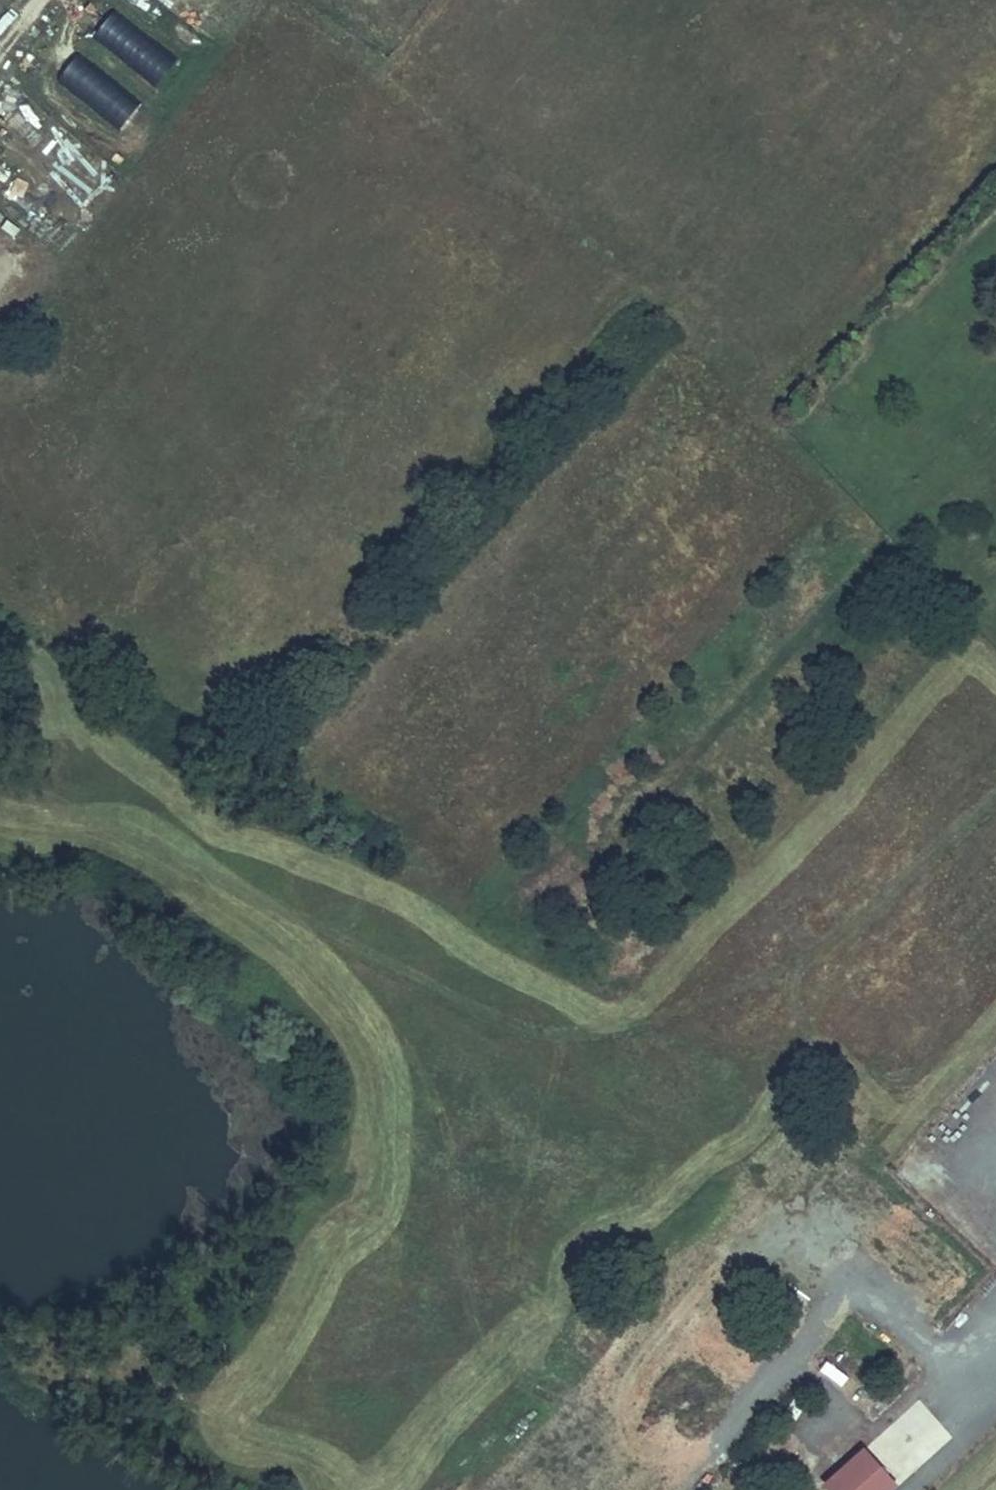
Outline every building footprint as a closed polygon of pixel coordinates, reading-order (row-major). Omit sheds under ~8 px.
[(96,35),(156,85),(176,61),(116,11),(96,35)] [(82,55),(61,77),(118,131),(139,109),(82,55)] [(827,1361),(819,1371),(840,1386),(848,1376),(827,1361)] [(828,1489),(896,1489),(901,1486),(865,1447),(824,1485),(828,1489)]
